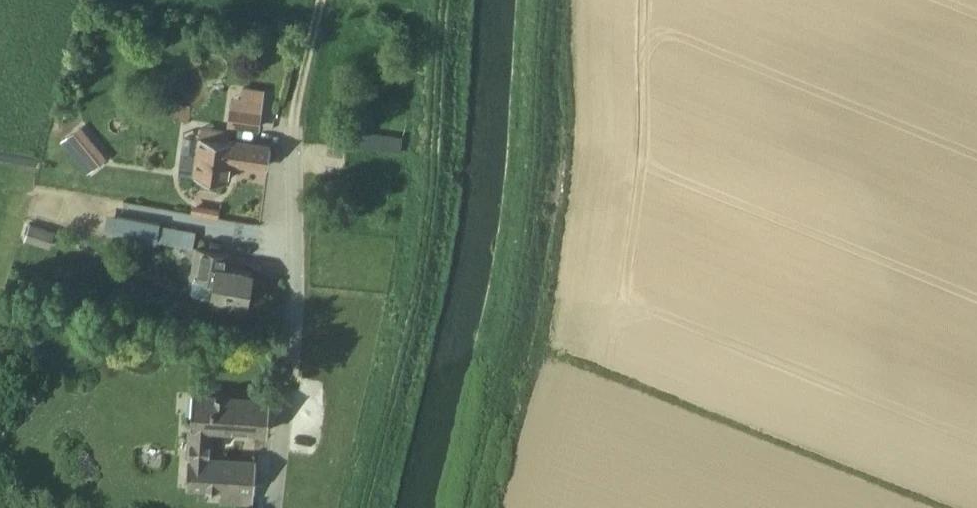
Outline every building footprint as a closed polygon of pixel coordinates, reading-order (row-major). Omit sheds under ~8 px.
[(263,92),(244,89),(242,100),(233,98),(229,124),(258,128),(263,92)] [(222,129),(200,126),(193,175),(228,180),(230,160),(268,165),(271,146),(220,139),(222,129)] [(81,127),(71,135),(76,141),(86,133),(81,127)] [(357,132),(356,147),(400,150),(401,134),(357,132)] [(92,141),(83,149),(95,163),(99,160),(101,162),(106,158),(92,141)] [(156,240),(159,223),(117,215),(114,232),(156,240)] [(24,241),(44,247),(46,238),(49,229),(30,223),(24,241)] [(228,268),(231,253),(196,247),(191,278),(213,281),(210,295),(247,302),(252,272),(228,268)] [(186,486),(253,490),(255,490),(257,461),(212,458),(214,429),(269,432),(271,396),(193,391),(191,425),(188,425),(186,458),(188,458),(186,486)]
